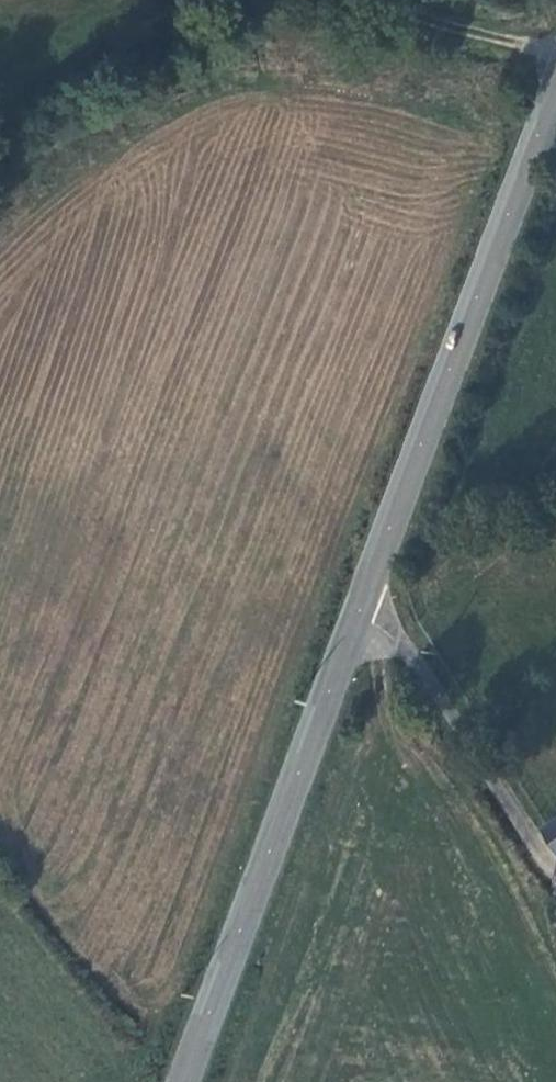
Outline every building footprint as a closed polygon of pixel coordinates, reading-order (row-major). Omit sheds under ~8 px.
[(544,832),(555,851),(555,825),(544,832)]
